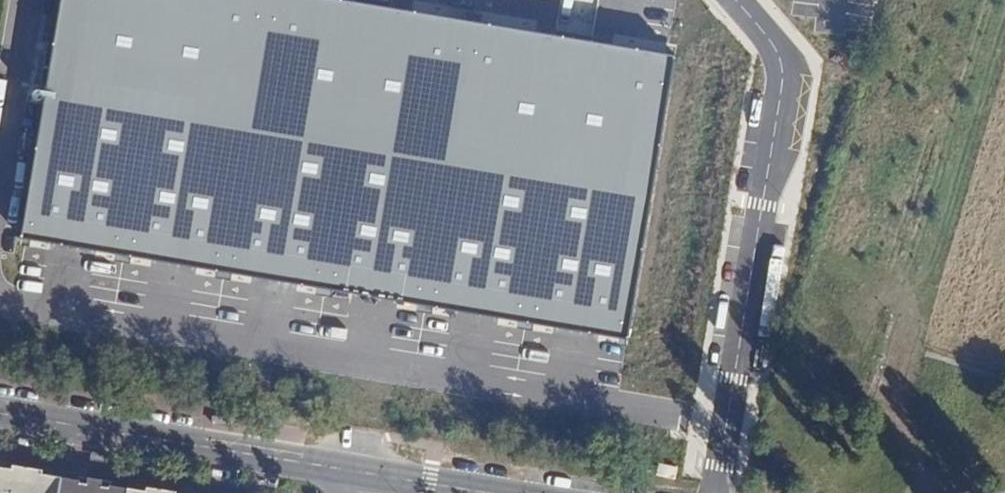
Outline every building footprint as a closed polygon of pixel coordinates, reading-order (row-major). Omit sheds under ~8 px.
[(631,371),(682,51),(358,0),(73,0),(29,276),(631,371)] [(177,491),(147,486),(146,491),(109,485),(109,487),(101,486),(102,480),(88,478),(87,484),(80,483),(80,481),(62,478),(62,476),(42,473),(43,469),(13,464),(13,468),(0,466),(0,492),(176,492),(177,491)]
